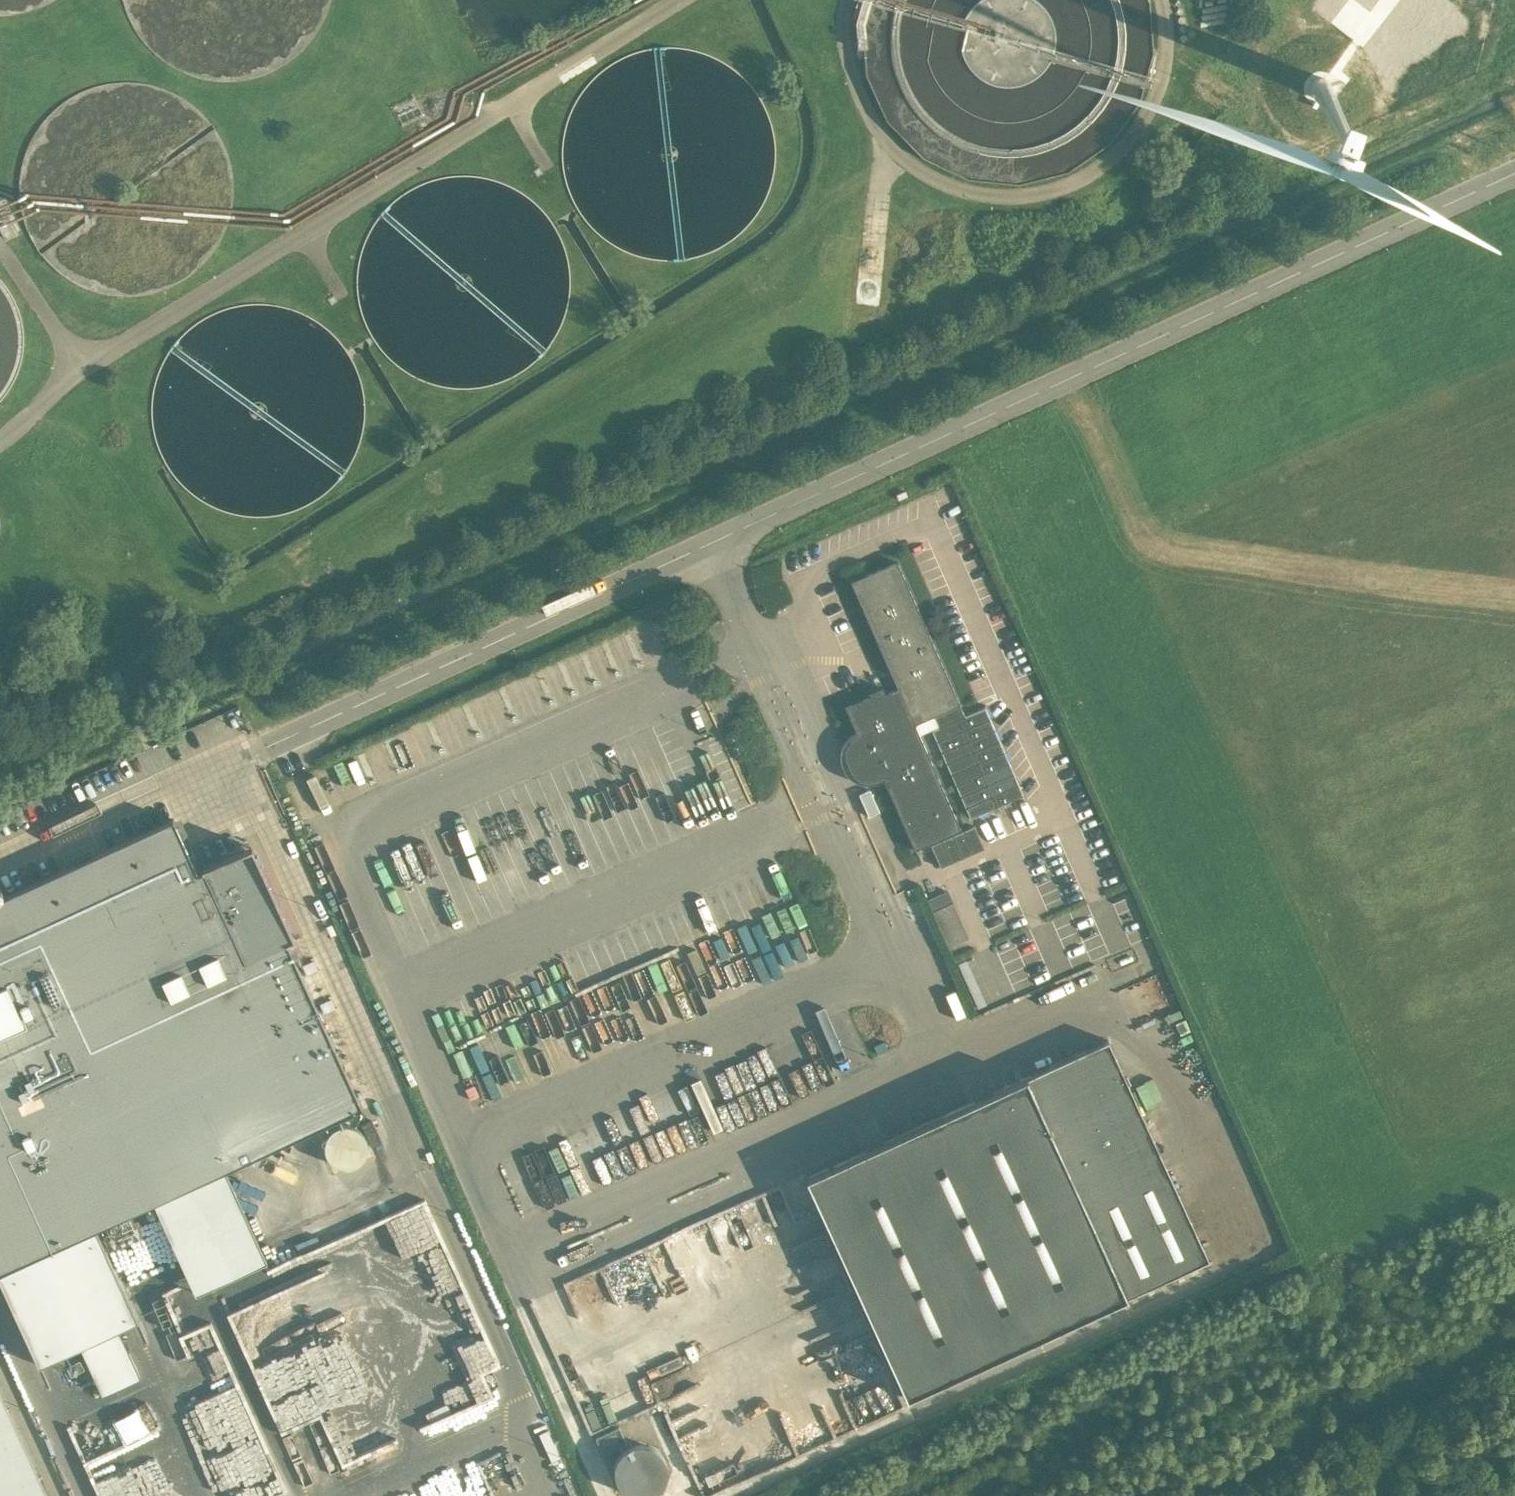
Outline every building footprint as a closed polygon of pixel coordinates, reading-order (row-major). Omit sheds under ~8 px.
[(16,232),(0,197),(0,239),(16,232)] [(915,850),(931,843),(938,860),(941,867),(985,848),(975,825),(962,831),(915,724),(933,716),(938,727),(931,730),(970,818),(1023,795),(984,707),(965,715),(897,561),(851,582),(898,688),(884,694),(885,697),(876,701),(873,695),(845,707),(856,732),(850,736),(845,741),(842,747),(840,754),(840,761),(842,768),(846,774),(851,779),(857,783),(864,784),(871,784),(878,782),(884,780),(915,850)] [(38,1368),(140,1321),(98,1230),(363,1108),(286,943),(294,939),(251,846),(203,869),(204,871),(198,874),(176,827),(0,908),(0,1286),(38,1368)] [(949,889),(931,896),(948,942),(966,935),(949,889)] [(1108,1039),(806,1178),(908,1397),(1209,1258),(1108,1039)] [(318,1281),(299,1228),(245,1248),(238,1227),(211,1237),(238,1313),(247,1310),(252,1324),(265,1319),(263,1313),(322,1292),(318,1281)] [(0,1392),(0,1495),(47,1495),(0,1392)] [(136,1408),(113,1417),(121,1438),(145,1429),(136,1408)] [(620,1426),(596,1437),(603,1454),(627,1443),(620,1426)] [(669,1471),(669,1466),(669,1461),(667,1457),(665,1452),(661,1447),(653,1442),(648,1440),(642,1440),(638,1440),(632,1442),(626,1446),(623,1449),(620,1453),(617,1459),(616,1468),(617,1473),(618,1477),(621,1481),(625,1486),(632,1491),(638,1493),(643,1493),(648,1493),(653,1491),(659,1487),(662,1485),(665,1480),(668,1476),(669,1471)]
